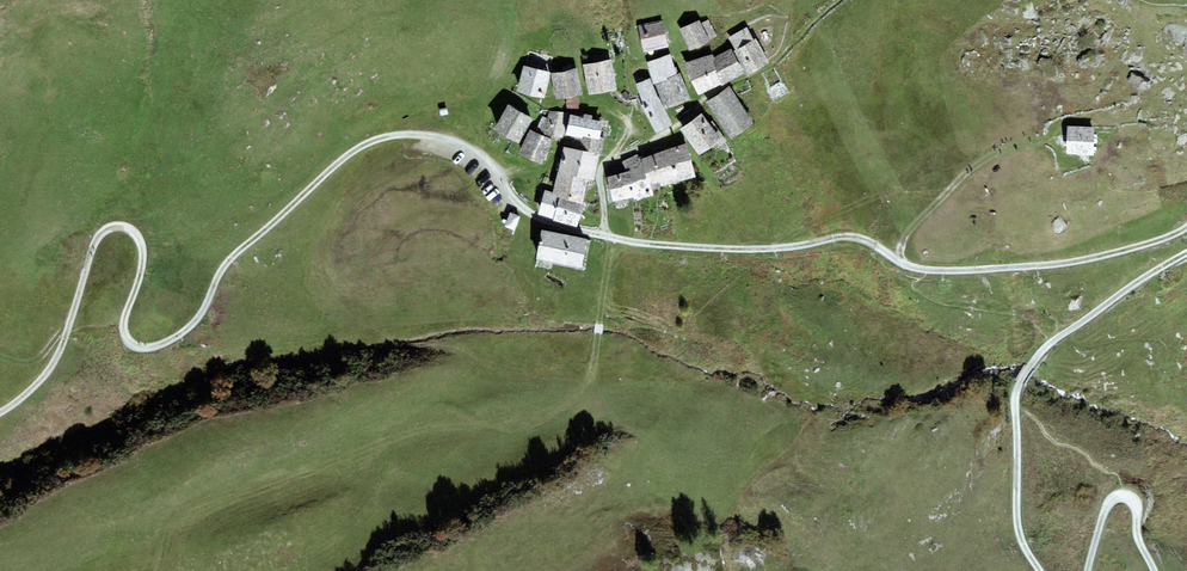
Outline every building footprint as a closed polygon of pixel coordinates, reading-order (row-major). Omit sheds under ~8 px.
[(699,19),(679,29),(690,50),(717,37),(708,20),(701,23),(699,19)] [(663,20),(639,25),(645,52),(669,46),(663,20)] [(729,37),(737,50),(734,51),(747,74),(769,62),(756,38),(753,39),(746,27),(729,37)] [(721,84),(722,85),(744,73),(731,48),(716,56),(717,57),(715,58),(715,60),(713,61),(717,71),(715,72),(721,84)] [(654,84),(655,83),(677,74),(670,53),(647,62),(654,84)] [(713,54),(685,63),(699,94),(721,84),(715,72),(717,71),(713,61),(715,60),(715,58),(713,54)] [(611,59),(583,64),(589,94),(617,88),(611,59)] [(551,72),(523,65),(516,91),(544,98),(551,72)] [(578,68),(552,73),(556,99),(582,94),(578,68)] [(677,74),(655,83),(665,109),(691,99),(680,73),(677,74)] [(636,84),(643,104),(640,105),(656,132),(673,124),(658,97),(650,78),(636,84)] [(729,86),(706,102),(731,138),(754,123),(729,86)] [(631,97),(626,91),(621,95),(627,100),(631,97)] [(533,119),(508,104),(494,128),(519,143),(533,119)] [(569,113),(549,111),(548,118),(542,116),(536,131),(545,135),(563,137),(569,113)] [(702,113),(680,129),(699,155),(721,139),(702,113)] [(583,117),(570,114),(566,134),(572,136),(583,138),(583,136),(599,140),(600,137),(603,122),(592,119),(593,116),(584,114),(583,117)] [(1094,127),(1066,126),(1065,155),(1094,155),(1094,127)] [(553,140),(529,129),(518,154),(542,164),(553,140)] [(572,136),(569,148),(600,155),(601,155),(605,138),(600,137),(599,140),(583,136),(583,138),(572,136)] [(686,144),(673,147),(682,180),(696,177),(686,144)] [(564,146),(558,172),(588,179),(594,180),(600,155),(569,148),(564,146)] [(661,185),(682,180),(673,147),(643,158),(651,184),(660,181),(661,185)] [(637,198),(637,200),(654,195),(651,184),(643,158),(642,156),(638,157),(637,154),(623,161),(626,171),(633,197),(634,199),(637,198)] [(626,171),(607,176),(613,202),(633,197),(626,171)] [(583,203),(588,179),(558,172),(553,192),(553,196),(563,198),(583,203)] [(553,221),(557,222),(563,198),(553,196),(553,192),(544,190),(539,215),(554,218),(553,221)] [(583,203),(563,198),(557,222),(577,227),(583,203)] [(520,216),(510,212),(504,226),(515,230),(520,216)] [(588,238),(542,230),(536,259),(582,267),(588,238)]
